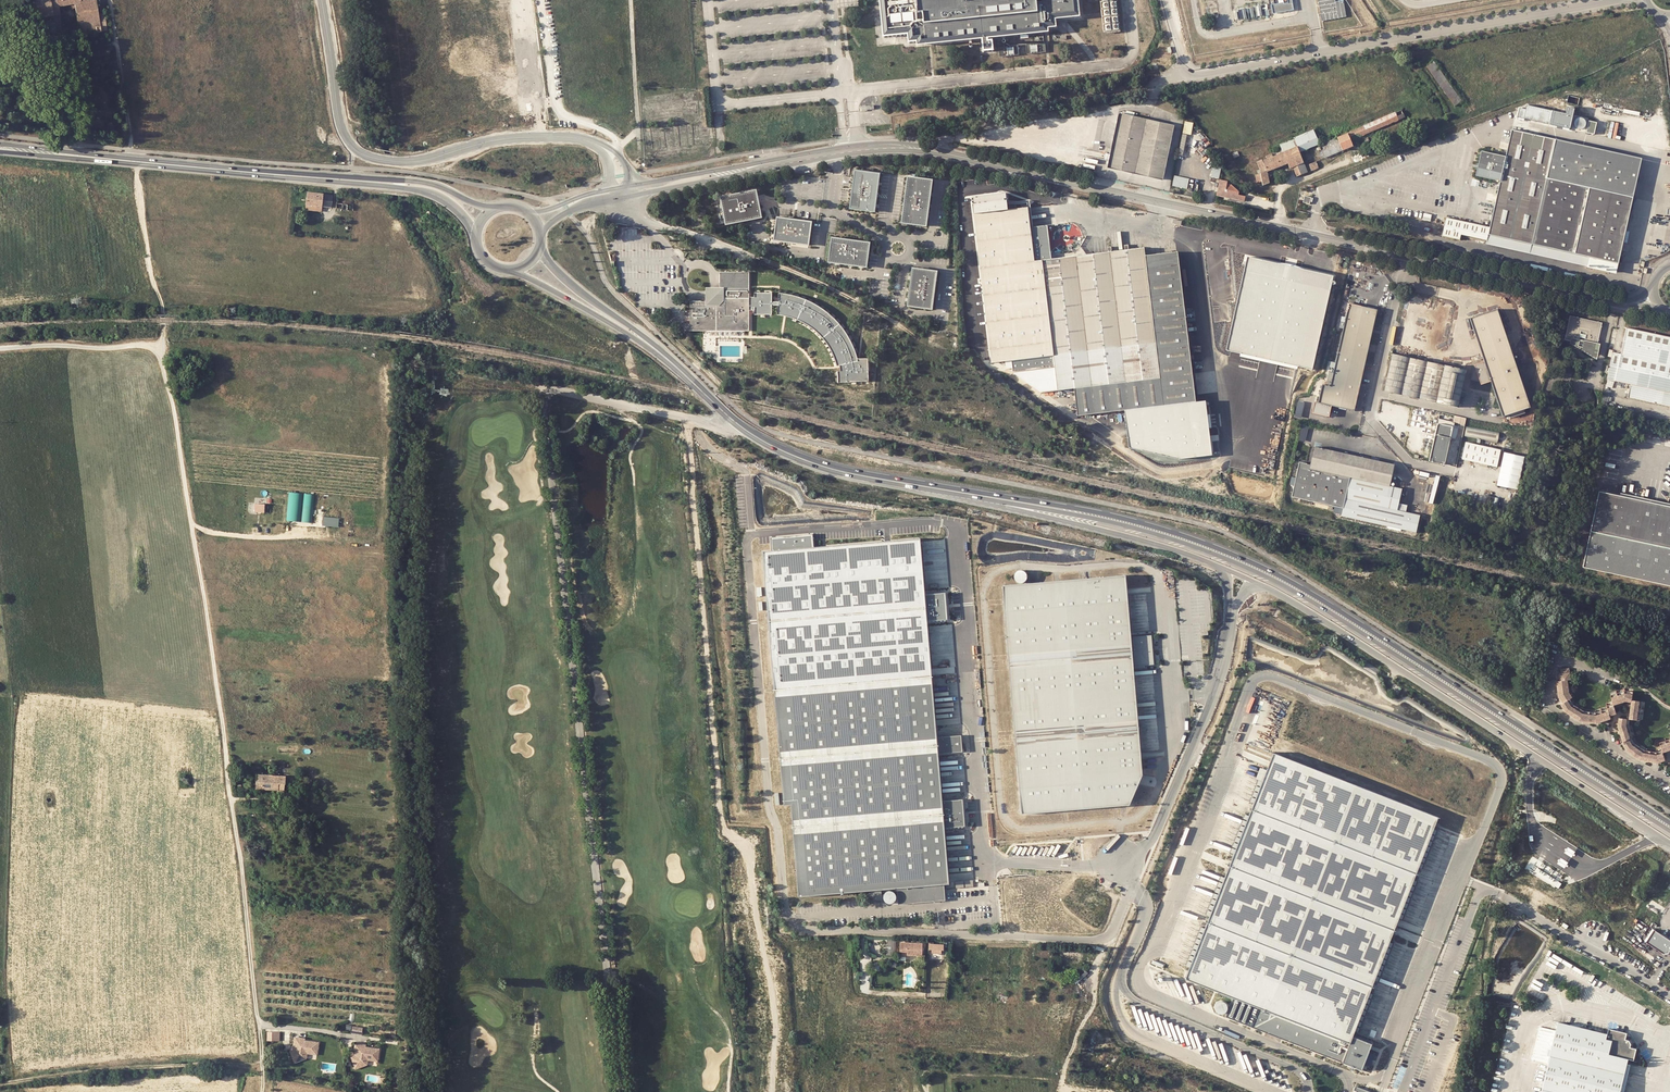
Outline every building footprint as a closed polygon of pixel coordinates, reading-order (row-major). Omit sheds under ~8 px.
[(33,1),(36,19),(53,16),(50,0),(36,0),(33,1)] [(53,16),(57,40),(65,39),(65,38),(64,34),(60,8),(72,7),(72,9),(76,9),(80,30),(77,31),(78,36),(80,36),(108,30),(105,14),(99,15),(96,0),(50,0),(53,16)] [(883,36),(907,34),(908,40),(916,39),(917,43),(982,35),(984,51),(994,50),(993,37),(988,38),(987,34),(1049,30),(1049,24),(1058,26),(1058,18),(1081,17),(1080,0),(880,0),(883,36)] [(1104,34),(1119,33),(1116,0),(1101,0),(1104,34)] [(1271,4),(1273,13),(1295,10),(1293,0),(1289,0),(1289,2),(1284,3),(1284,2),(1279,3),(1271,4)] [(1322,20),(1347,16),(1344,0),(1343,0),(1336,1),(1335,0),(1319,0),(1322,20)] [(1026,45),(1027,54),(1046,52),(1045,43),(1026,45)] [(999,47),(1000,56),(1019,54),(1018,45),(999,47)] [(1527,110),(1522,108),(1520,117),(1572,129),(1577,109),(1570,107),(1568,114),(1528,105),(1527,110)] [(1401,111),(1347,134),(1350,141),(1404,118),(1401,111)] [(1126,113),(1119,112),(1108,166),(1163,179),(1175,124),(1134,115),(1126,113)] [(1584,118),(1583,117),(1580,117),(1579,118),(1577,119),(1576,121),(1576,125),(1577,126),(1579,128),(1580,129),(1583,129),(1585,129),(1586,127),(1587,125),(1588,123),(1587,121),(1586,119),(1584,118)] [(1185,121),(1178,155),(1187,156),(1194,122),(1185,121)] [(1598,122),(1590,121),(1588,132),(1596,134),(1598,122)] [(1524,134),(1537,137),(1538,132),(1525,129),(1524,134)] [(1280,144),(1282,148),(1284,152),(1297,147),(1299,153),(1319,143),(1313,130),(1294,139),(1280,144)] [(1487,237),(1617,266),(1632,200),(1585,189),(1581,189),(1545,180),(1554,141),(1537,137),(1524,134),(1511,131),(1506,154),(1500,180),(1489,229),(1487,236),(1487,237)] [(1347,134),(1337,138),(1342,151),(1352,146),(1350,141),(1347,134)] [(1342,151),(1337,138),(1320,146),(1325,158),(1342,151)] [(1585,189),(1632,200),(1641,160),(1554,141),(1545,180),(1581,189),(1585,189)] [(1260,174),(1262,182),(1262,186),(1269,184),(1267,172),(1278,168),(1287,164),(1289,169),(1293,168),(1297,177),(1308,173),(1305,167),(1299,153),(1297,147),(1284,152),(1282,148),(1270,154),(1271,155),(1265,157),(1266,160),(1263,161),(1262,160),(1257,162),(1260,170),(1261,174),(1260,174)] [(1506,154),(1480,148),(1475,174),(1500,180),(1506,154)] [(1239,151),(1233,154),(1235,160),(1242,157),(1239,151)] [(1309,165),(1311,171),(1319,168),(1316,161),(1314,162),(1314,163),(1309,165)] [(1222,167),(1214,165),(1211,177),(1220,179),(1222,167)] [(880,171),(854,168),(853,176),(850,203),(849,208),(875,211),(875,207),(880,171)] [(917,223),(926,224),(927,214),(932,178),(908,174),(901,220),(917,223)] [(1173,185),(1187,188),(1189,178),(1175,175),(1173,185)] [(1228,181),(1220,179),(1217,196),(1245,201),(1246,196),(1239,195),(1239,192),(1232,184),(1228,183),(1228,181)] [(757,188),(721,195),(725,212),(727,222),(762,215),(758,195),(757,188)] [(332,195),(307,193),(306,205),(322,207),(331,208),(332,195)] [(971,197),(990,361),(1010,359),(1053,355),(1056,390),(1074,388),(1159,379),(1145,256),(1144,248),(1128,250),(1125,250),(1112,252),(1107,252),(1088,254),(1052,259),(1036,261),(1032,226),(1029,208),(1008,211),(1005,193),(971,197)] [(1312,197),(1305,195),(1304,202),(1311,204),(1312,197)] [(808,242),(811,219),(777,215),(774,238),(808,242)] [(1446,220),(1442,238),(1459,242),(1461,237),(1486,243),(1487,237),(1487,236),(1489,229),(1446,220)] [(1047,225),(1032,226),(1036,261),(1052,259),(1048,224),(1047,225)] [(867,265),(869,240),(832,236),(829,261),(867,265)] [(1617,266),(1487,237),(1486,243),(1485,246),(1615,275),(1617,266)] [(1195,402),(1178,252),(1145,256),(1159,379),(1074,388),(1077,416),(1123,411),(1195,402)] [(1334,276),(1247,257),(1226,349),(1313,370),(1334,276)] [(936,273),(912,270),(908,308),(931,311),(936,273)] [(751,272),(722,273),(722,287),(720,288),(717,290),(714,293),(712,296),(709,299),(707,302),(693,302),(693,331),(752,331),(751,310),(757,310),(757,314),(773,312),(773,304),(779,304),(778,313),(782,313),(788,314),(793,315),(798,317),(803,320),(808,322),(813,325),(817,329),(821,333),(825,337),(828,341),(831,346),(834,351),(836,356),(838,361),(841,361),(842,367),(839,367),(841,380),(853,380),(853,379),(870,379),(870,358),(858,358),(858,356),(856,352),(856,350),(854,344),(851,339),(848,333),(844,328),(840,323),(836,318),(831,314),(827,310),(821,306),(816,303),(810,300),(804,298),(798,296),(792,294),(786,293),(780,293),(780,300),(773,300),(773,292),(757,294),(757,296),(751,296),(751,272)] [(1356,304),(1349,303),(1331,387),(1322,385),(1318,401),(1313,400),(1311,413),(1331,417),(1333,405),(1354,410),(1376,308),(1356,304)] [(1496,307),(1468,316),(1495,396),(1501,415),(1529,406),(1496,307)] [(1603,322),(1569,315),(1564,339),(1572,341),(1572,342),(1578,347),(1579,344),(1584,345),(1583,350),(1590,354),(1594,355),(1595,354),(1597,353),(1598,351),(1600,344),(1598,344),(1603,322)] [(1613,351),(1611,357),(1607,379),(1613,381),(1623,383),(1629,384),(1628,389),(1627,395),(1627,396),(1669,406),(1669,337),(1626,327),(1620,352),(1613,351)] [(1439,363),(1394,353),(1384,391),(1457,407),(1461,390),(1466,370),(1439,363)] [(1053,355),(1010,359),(1011,370),(1040,392),(1056,390),(1053,355)] [(1207,400),(1195,402),(1123,411),(1127,447),(1178,460),(1212,455),(1207,400)] [(1441,421),(1441,420),(1438,419),(1429,461),(1444,464),(1450,438),(1456,439),(1458,429),(1455,428),(1449,427),(1450,423),(1441,421)] [(1499,432),(1466,426),(1464,437),(1496,443),(1499,432)] [(1494,448),(1486,446),(1465,442),(1461,458),(1497,465),(1501,450),(1494,448)] [(1395,465),(1313,445),(1309,462),(1308,468),(1349,477),(1389,486),(1395,465)] [(1499,486),(1520,490),(1526,457),(1505,452),(1503,466),(1499,486)] [(1308,468),(1309,462),(1298,460),(1291,495),(1342,507),(1344,497),(1349,477),(1308,468)] [(1349,477),(1344,497),(1397,509),(1402,489),(1389,486),(1349,477)] [(286,520),(300,522),(304,493),(289,491),(286,520)] [(1599,492),(1590,532),(1669,549),(1669,507),(1599,492)] [(315,495),(305,493),(303,508),(313,509),(315,495)] [(1397,509),(1344,497),(1342,507),(1340,515),(1416,532),(1419,517),(1420,514),(1397,509)] [(264,513),(265,503),(254,503),(254,513),(264,513)] [(322,526),(339,527),(340,518),(323,517),(322,526)] [(1583,567),(1669,586),(1669,549),(1590,532),(1583,567)] [(772,551),(764,552),(785,805),(792,804),(799,896),(868,890),(882,889),(897,888),(944,883),(950,883),(945,828),(942,801),(938,753),(937,738),(927,621),(925,595),(920,538),(813,548),(812,534),(771,538),(772,551)] [(1017,583),(1019,583),(1021,583),(1023,583),(1025,582),(1026,580),(1027,578),(1027,576),(1027,574),(1025,572),(1023,571),(1021,570),(1019,570),(1017,571),(1015,572),(1014,574),(1013,577),(1014,579),(1015,581),(1017,583)] [(1016,585),(1003,586),(1015,732),(1022,815),(1062,812),(1067,811),(1115,807),(1116,807),(1122,807),(1126,806),(1129,806),(1139,784),(1143,774),(1127,588),(1125,575),(1092,578),(1080,579),(1062,581),(1054,582),(1039,583),(1016,585)] [(925,595),(927,621),(947,620),(945,593),(925,595)] [(1557,696),(1562,703),(1569,699),(1571,697),(1568,692),(1566,680),(1569,679),(1568,672),(1568,668),(1560,669),(1560,673),(1558,674),(1559,681),(1555,681),(1557,696)] [(1633,720),(1638,720),(1641,702),(1631,700),(1632,692),(1624,690),(1609,695),(1612,703),(1613,705),(1624,701),(1631,702),(1628,719),(1633,720)] [(1562,703),(1560,705),(1565,712),(1578,721),(1595,723),(1609,718),(1608,715),(1615,713),(1613,705),(1612,703),(1605,705),(1606,708),(1594,712),(1583,711),(1572,704),(1569,699),(1562,703)] [(1655,763),(1664,760),(1661,752),(1661,750),(1655,752),(1643,750),(1633,743),(1630,738),(1631,737),(1627,725),(1628,719),(1618,718),(1617,726),(1622,742),(1621,743),(1625,750),(1639,760),(1655,763)] [(937,738),(938,753),(962,752),(961,736),(937,738)] [(1658,742),(1660,749),(1661,750),(1661,752),(1669,749),(1669,738),(1658,742)] [(1437,813),(1274,750),(1186,977),(1349,1042),(1437,813)] [(272,774),(262,774),(261,788),(270,789),(271,782),(272,774)] [(286,776),(278,775),(278,780),(278,782),(278,783),(282,783),(286,783),(286,782),(286,779),(286,776)] [(942,801),(945,828),(965,826),(963,800),(942,801)] [(1568,847),(1564,853),(1571,858),(1575,852),(1568,847)] [(1561,858),(1557,864),(1564,869),(1568,863),(1561,858)] [(944,883),(897,888),(899,904),(945,900),(944,883)] [(882,889),(868,890),(870,904),(883,903),(882,889)] [(893,902),(894,901),(896,899),(897,897),(897,895),(896,893),(895,891),(894,890),(892,889),(890,889),(888,890),(886,891),(884,893),(884,895),(884,897),(885,899),(886,901),(888,902),(891,902),(893,902)] [(1653,928),(1644,942),(1663,954),(1669,953),(1669,952),(1669,939),(1661,934),(1653,928)] [(896,940),(888,940),(888,955),(896,955),(896,940)] [(902,942),(901,954),(923,955),(923,943),(902,942)] [(1153,960),(1151,963),(1162,968),(1164,965),(1153,960)] [(1223,1015),(1225,1014),(1227,1012),(1228,1010),(1228,1008),(1228,1006),(1227,1004),(1225,1003),(1223,1002),(1221,1002),(1219,1002),(1217,1003),(1216,1005),(1215,1007),(1215,1009),(1216,1011),(1217,1013),(1219,1014),(1221,1015),(1223,1015)] [(1628,1059),(1634,1060),(1636,1048),(1630,1047),(1631,1043),(1629,1040),(1625,1039),(1626,1032),(1608,1028),(1607,1033),(1559,1021),(1541,1091),(1621,1091),(1628,1059)] [(281,1041),(281,1031),(267,1031),(267,1041),(281,1041)] [(1373,1042),(1354,1035),(1344,1061),(1363,1069),(1373,1042)] [(292,1049),(290,1050),(294,1060),(301,1058),(301,1055),(303,1055),(304,1052),(308,1053),(308,1051),(317,1052),(319,1041),(305,1039),(305,1037),(294,1036),(293,1044),(295,1045),(294,1048),(292,1049)] [(353,1055),(351,1056),(355,1067),(361,1065),(361,1061),(364,1062),(364,1059),(368,1059),(369,1057),(378,1059),(380,1048),(366,1046),(366,1044),(355,1042),(353,1051),(356,1051),(355,1054),(353,1055)] [(294,1060),(295,1062),(307,1057),(308,1053),(304,1052),(303,1055),(301,1055),(301,1058),(294,1060)] [(355,1067),(356,1069),(367,1064),(368,1059),(364,1059),(364,1062),(361,1061),(361,1065),(355,1067)]
